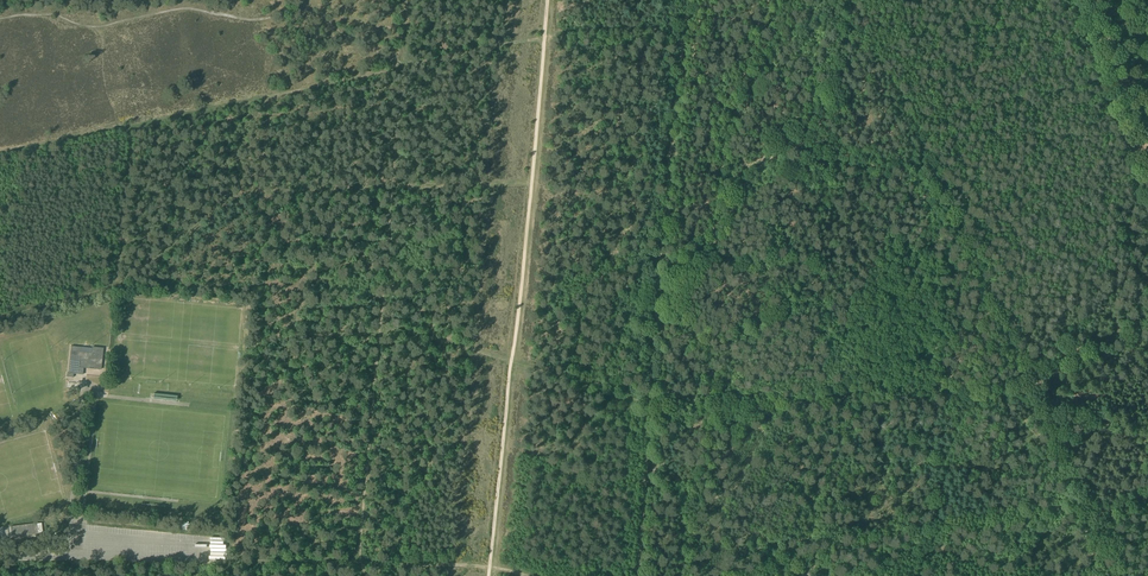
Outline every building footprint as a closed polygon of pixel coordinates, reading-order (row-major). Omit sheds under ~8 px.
[(81,374),(83,375),(83,368),(101,369),(102,359),(103,348),(92,347),(91,353),(88,353),(80,352),(81,347),(71,346),(68,373),(67,373),(67,377),(72,378),(72,373),(81,374)] [(176,401),(177,396),(153,393),(153,398),(176,401)] [(10,527),(11,532),(12,538),(38,534),(38,530),(38,529),(37,523),(10,527)] [(226,559),(226,541),(210,541),(210,559),(226,559)]
